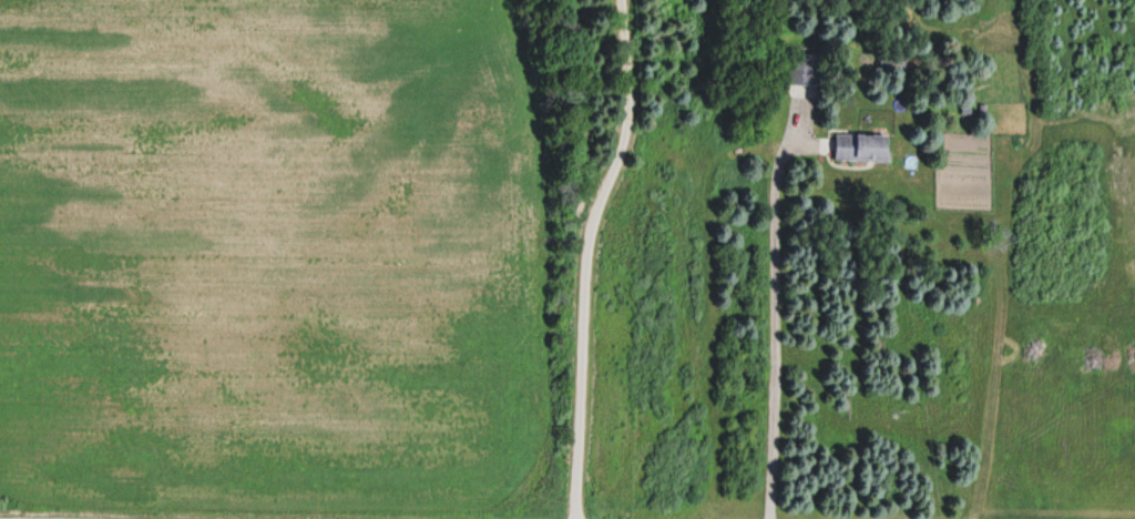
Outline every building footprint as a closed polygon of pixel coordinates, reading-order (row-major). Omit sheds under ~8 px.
[(880,70),(903,70),(903,52),(880,52),(880,70)] [(816,57),(785,57),(785,88),(816,88),(816,57)] [(833,164),(888,164),(888,136),(833,136),(833,164)]
